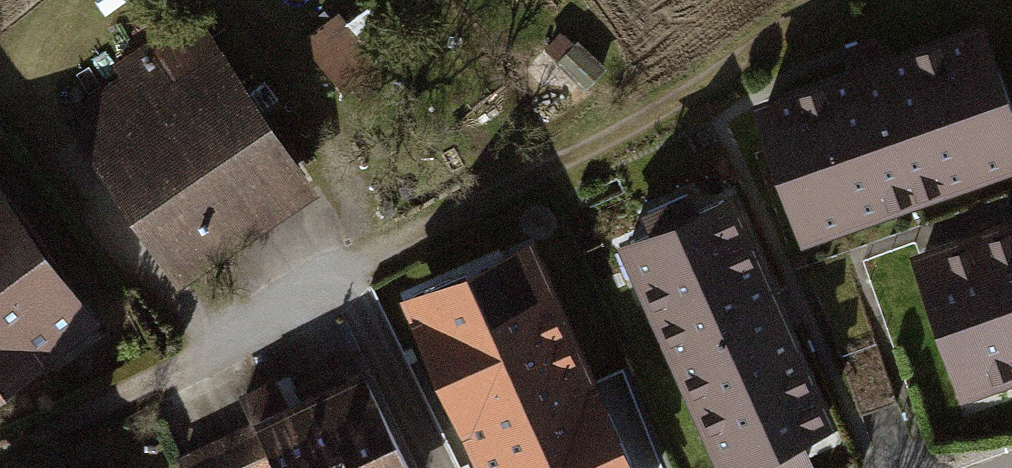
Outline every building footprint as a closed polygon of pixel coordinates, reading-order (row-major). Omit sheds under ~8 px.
[(377,65),(338,15),(304,42),(343,92),(377,65)] [(193,18),(52,112),(167,284),(308,190),(193,18)] [(748,101),(798,244),(1011,169),(1011,112),(980,20),(748,101)] [(606,65),(568,29),(548,51),(585,87),(606,65)] [(107,325),(0,180),(0,404),(107,325)] [(727,189),(609,243),(711,467),(739,467),(835,425),(727,189)] [(904,254),(956,403),(1011,384),(1011,217),(904,254)] [(526,254),(417,302),(491,467),(622,467),(526,254)] [(357,367),(166,456),(172,467),(405,467),(357,367)]
